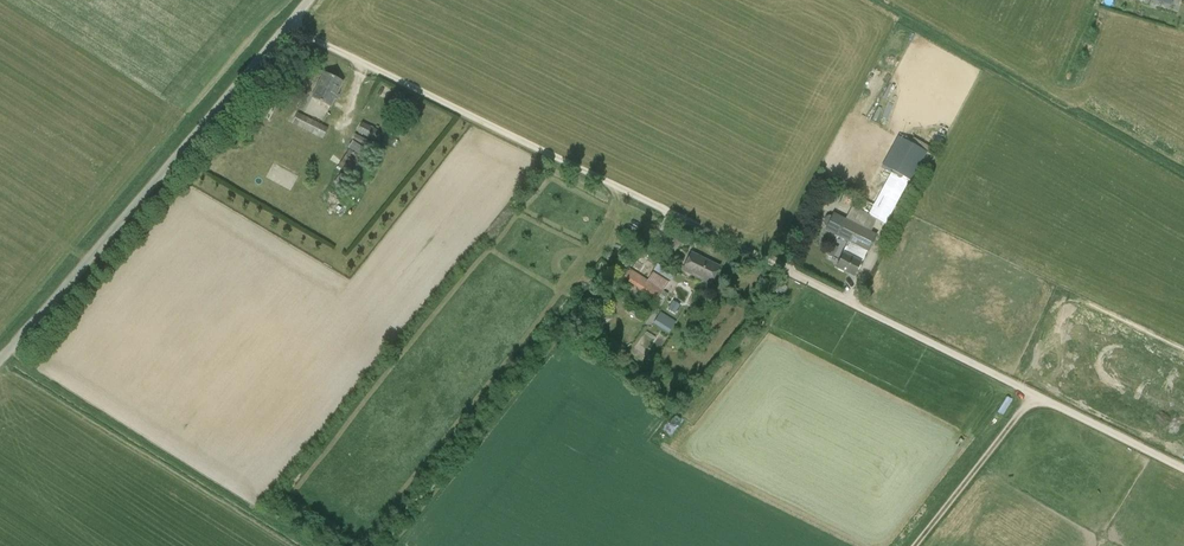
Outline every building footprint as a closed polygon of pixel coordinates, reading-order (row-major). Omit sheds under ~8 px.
[(331,107),(343,81),(324,72),(312,97),(331,107)] [(297,113),(292,124),(323,139),(328,128),(297,113)] [(357,132),(375,140),(379,131),(362,122),(357,132)] [(377,145),(355,134),(352,139),(363,145),(363,146),(369,149),(367,152),(372,155),(377,145)] [(923,143),(919,149),(900,138),(883,168),(891,172),(885,183),(877,179),(866,200),(860,211),(886,225),(919,163),(925,165),(929,167),(935,157),(933,156),(936,151),(923,143)] [(350,148),(359,153),(363,147),(353,142),(350,148)] [(364,159),(349,149),(337,166),(353,176),(364,159)] [(277,165),(272,175),(292,186),(297,176),(277,165)] [(834,215),(826,230),(850,242),(837,267),(854,276),(860,263),(861,264),(868,251),(868,252),(876,236),(834,215)] [(683,270),(711,284),(719,267),(691,253),(683,270)] [(623,278),(657,300),(670,280),(654,270),(648,280),(629,268),(623,278)] [(693,295),(689,304),(702,310),(706,301),(693,295)] [(673,302),(667,310),(675,315),(680,306),(673,302)] [(654,323),(669,333),(676,322),(661,312),(654,323)]
